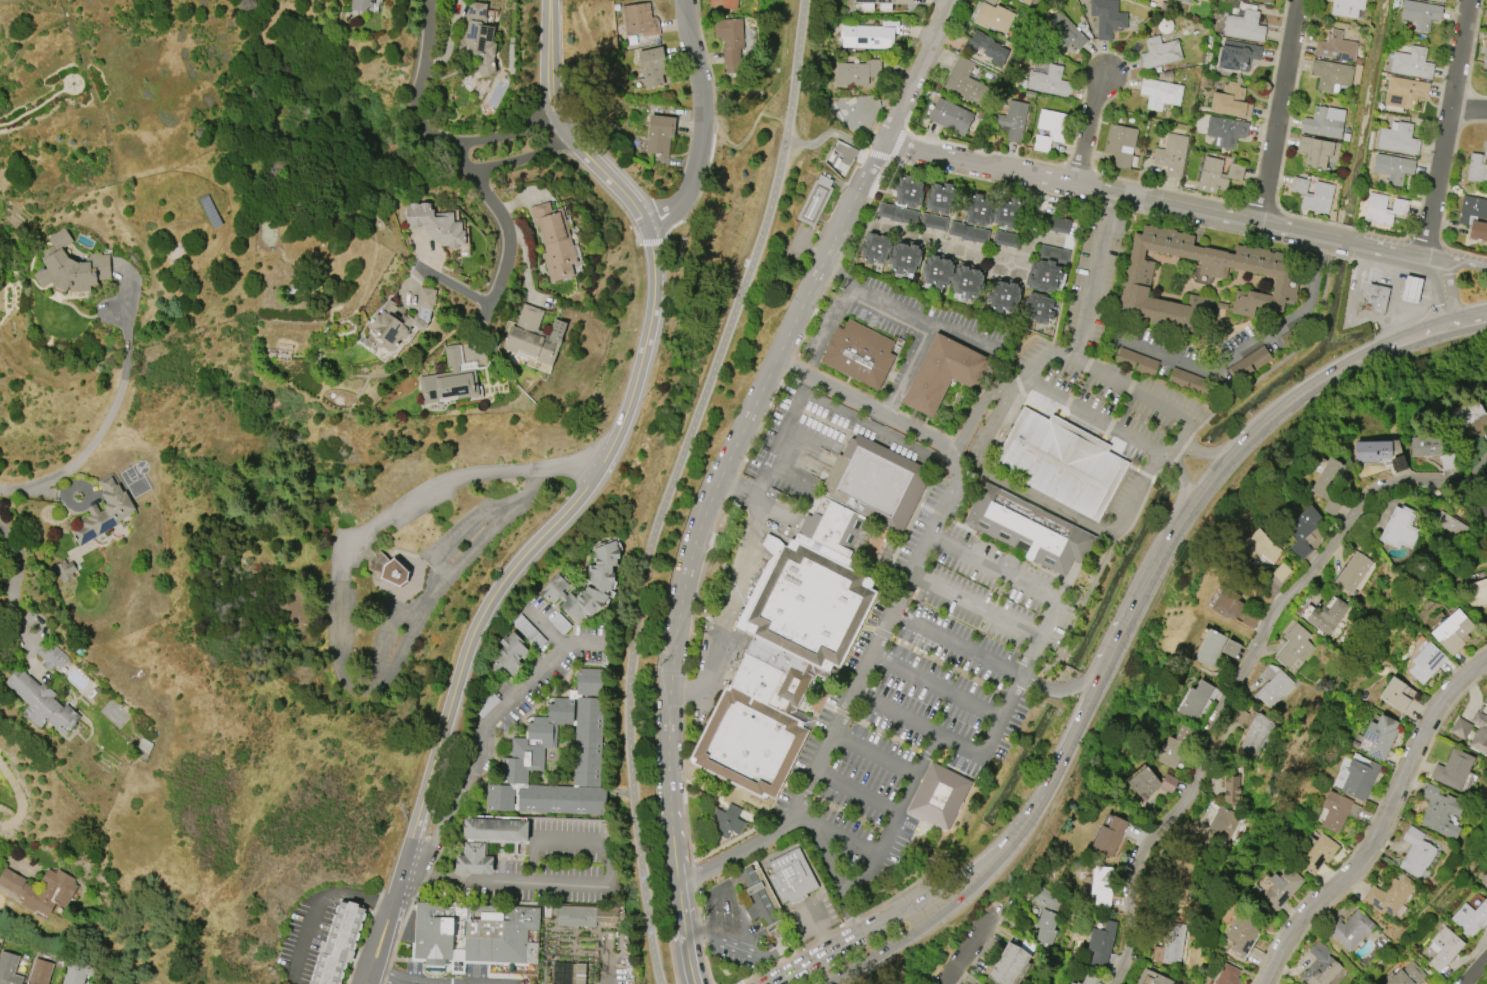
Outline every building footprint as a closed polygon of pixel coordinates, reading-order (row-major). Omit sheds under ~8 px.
[(349,10),(350,0),(378,0),(372,5),(369,6),(365,8),(365,11),(349,10)] [(709,6),(710,0),(738,0),(737,9),(709,6)] [(912,0),(853,0),(853,3),(861,3),(860,10),(876,11),(876,10),(891,11),(891,4),(912,4),(912,0)] [(970,19),(979,0),(995,0),(992,6),(995,8),(996,5),(1015,14),(1006,34),(989,26),(988,29),(973,22),(974,21),(970,19)] [(1091,0),(1118,0),(1118,12),(1127,13),(1127,28),(1121,28),(1121,31),(1112,31),(1112,40),(1098,40),(1098,16),(1090,16),(1091,0)] [(1331,14),(1334,0),(1366,0),(1364,10),(1359,9),(1357,18),(1331,14)] [(1404,0),(1443,6),(1441,21),(1431,19),(1429,33),(1415,31),(1417,22),(1401,19),(1404,0)] [(456,52),(459,39),(462,39),(463,29),(465,29),(466,24),(464,24),(466,10),(467,10),(469,1),(487,4),(485,18),(486,18),(485,25),(491,26),(489,41),(493,41),(492,43),(495,43),(495,46),(496,46),(494,60),(495,72),(492,73),(492,75),(480,77),(479,74),(478,74),(477,66),(478,55),(456,52)] [(620,6),(649,2),(651,17),(655,16),(656,19),(658,19),(660,34),(642,37),(641,32),(624,34),(620,6)] [(1264,42),(1223,34),(1227,14),(1243,17),(1244,10),(1240,9),(1241,3),(1256,6),(1255,11),(1260,12),(1257,25),(1266,27),(1264,42)] [(1059,11),(1089,41),(1078,52),(1070,44),(1061,54),(1050,44),(1057,37),(1045,25),(1059,11)] [(742,18),(745,49),(740,49),(742,72),(726,73),(725,65),(724,65),(722,48),(724,47),(724,40),(720,41),(719,37),(715,37),(713,21),(742,18)] [(890,48),(841,47),(841,38),(840,38),(840,25),(881,26),(881,20),(899,21),(898,33),(894,33),(894,39),(891,39),(890,48)] [(1354,62),(1314,55),(1317,41),(1326,43),(1328,33),(1331,33),(1332,29),(1343,31),(1341,40),(1358,43),(1354,62)] [(1009,50),(1002,67),(990,61),(992,58),(983,54),(985,49),(978,46),(974,54),(962,49),(966,40),(971,41),(976,30),(983,33),(983,34),(994,39),(993,41),(998,44),(998,45),(1009,50)] [(1187,58),(1143,69),(1140,55),(1148,52),(1145,39),(1159,35),(1161,44),(1177,40),(1181,55),(1186,53),(1187,58)] [(1224,40),(1263,47),(1260,61),(1250,59),(1247,73),(1219,67),(1224,40)] [(1432,79),(1390,72),(1394,51),(1411,54),(1412,45),(1427,48),(1425,62),(1434,64),(1432,79)] [(645,89),(637,52),(662,47),(666,66),(663,66),(665,74),(661,74),(663,85),(645,89)] [(981,105),(943,87),(959,55),(974,63),(968,77),(990,87),(981,105)] [(868,84),(836,83),(836,62),(865,63),(865,59),(880,59),(880,76),(868,76),(868,84)] [(1067,97),(1019,87),(1020,79),(1028,81),(1030,69),(1029,68),(1031,59),(1046,63),(1046,59),(1050,59),(1059,60),(1058,66),(1064,67),(1061,80),(1071,82),(1067,97)] [(1313,59),(1354,66),(1351,87),(1339,85),(1337,94),(1317,91),(1320,77),(1311,75),(1313,59)] [(1390,76),(1430,83),(1428,98),(1417,96),(1416,105),(1413,104),(1412,110),(1385,105),(1390,76)] [(1144,78),(1184,86),(1180,106),(1163,103),(1161,111),(1147,108),(1149,95),(1140,94),(1144,78)] [(1211,111),(1214,92),(1222,94),(1224,84),(1228,85),(1229,81),(1240,83),(1240,87),(1246,88),(1243,102),(1253,104),(1250,119),(1211,111)] [(963,136),(929,119),(939,97),(974,115),(963,136)] [(1028,103),(1020,143),(1006,140),(1008,131),(995,129),(998,115),(1006,116),(1009,99),(1028,103)] [(1341,139),(1302,131),(1304,117),(1313,119),(1315,105),(1346,111),(1341,139)] [(1041,109),(1070,116),(1063,143),(1052,140),(1049,153),(1033,149),(1037,134),(1049,137),(1050,131),(1037,128),(1041,109)] [(650,115),(675,118),(673,138),(670,137),(667,160),(657,159),(658,154),(645,152),(650,115)] [(1209,116),(1250,123),(1247,137),(1237,136),(1236,144),(1233,144),(1232,149),(1213,146),(1215,137),(1206,136),(1209,116)] [(1418,155),(1377,148),(1380,128),(1391,129),(1392,122),(1399,123),(1399,121),(1414,124),(1411,138),(1421,140),(1418,155)] [(1104,151),(1110,123),(1139,130),(1135,148),(1122,146),(1121,152),(1133,155),(1130,168),(1114,164),(1116,154),(1104,151)] [(1188,137),(1181,179),(1165,176),(1167,166),(1153,164),(1156,148),(1165,150),(1166,143),(1164,145),(1161,145),(1159,143),(1159,140),(1161,139),(1164,138),(1166,141),(1168,133),(1188,137)] [(1301,136),(1341,143),(1337,163),(1327,161),(1325,170),(1304,166),(1306,152),(1298,151),(1301,136)] [(1486,142),(1486,157),(1485,164),(1486,164),(1486,184),(1467,181),(1471,153),(1482,155),(1482,156),(1483,156),(1486,142)] [(1377,153),(1416,161),(1414,175),(1404,173),(1402,186),(1388,184),(1389,176),(1373,173),(1377,153)] [(1216,194),(1197,190),(1205,156),(1224,160),(1221,173),(1227,174),(1230,162),(1245,166),(1242,181),(1230,178),(1227,191),(1217,189),(1216,194)] [(796,218),(815,180),(817,180),(820,174),(833,181),(830,187),(833,188),(814,227),(796,218)] [(896,204),(897,202),(894,202),(896,192),(894,192),(896,184),(898,184),(899,178),(902,179),(903,175),(913,177),(912,182),(915,182),(916,179),(922,181),(921,184),(924,184),(921,195),(923,196),(921,207),(914,206),(914,208),(907,207),(908,205),(905,204),(904,206),(896,204)] [(1328,214),(1300,208),(1303,195),(1291,192),(1294,176),(1309,180),(1307,192),(1313,194),(1316,181),(1334,185),(1328,214)] [(956,190),(953,208),(950,208),(948,215),(940,213),(940,211),(937,210),(936,212),(931,211),(931,209),(927,209),(927,206),(925,206),(928,191),(931,192),(932,186),(934,186),(934,184),(941,185),(941,187),(943,187),(944,183),(953,184),(952,189),(956,190)] [(1391,227),(1364,221),(1370,192),(1388,196),(1385,209),(1392,210),(1395,198),(1410,201),(1407,216),(1394,214),(1391,227)] [(966,222),(968,215),(966,215),(967,210),(965,209),(966,202),(968,202),(969,196),(974,196),(974,193),(983,195),(982,200),(985,200),(985,198),(994,199),(991,214),(993,214),(994,210),(996,211),(998,201),(1000,201),(1001,197),(1007,198),(1006,202),(1010,202),(1010,197),(1019,199),(1019,203),(1022,203),(1018,228),(1007,226),(1007,225),(1004,225),(1003,226),(997,225),(998,223),(991,222),(991,225),(984,223),(984,225),(979,224),(979,223),(975,222),(975,223),(966,222)] [(1464,195),(1486,199),(1486,219),(1477,217),(1476,221),(1486,223),(1486,242),(1468,238),(1470,230),(1471,225),(1458,223),(1464,195)] [(459,248),(450,248),(450,245),(440,245),(440,241),(437,241),(426,231),(425,228),(407,229),(406,204),(409,204),(409,203),(417,203),(418,204),(421,203),(421,202),(428,202),(429,203),(431,203),(431,209),(434,209),(434,213),(454,212),(454,222),(462,221),(462,230),(465,230),(466,245),(459,245),(459,248)] [(538,226),(535,227),(529,208),(549,202),(551,210),(563,207),(578,262),(572,264),(575,275),(550,282),(542,254),(545,253),(538,226)] [(889,219),(877,216),(878,208),(876,208),(878,202),(892,205),(892,206),(917,212),(915,224),(902,222),(902,223),(889,220),(889,219)] [(922,213),(948,218),(945,231),(919,226),(922,213)] [(1071,220),(1054,217),(1051,231),(1068,234),(1071,220)] [(961,238),(948,235),(950,221),(965,224),(964,226),(989,231),(987,244),(974,241),(973,242),(960,239),(961,238)] [(1195,236),(1193,245),(1205,248),(1205,247),(1228,252),(1228,253),(1234,254),(1236,245),(1243,246),(1243,245),(1249,246),(1249,248),(1255,249),(1255,247),(1270,250),(1269,252),(1275,253),(1275,252),(1282,253),(1282,254),(1297,258),(1294,270),(1303,272),(1297,301),(1291,303),(1285,302),(1283,312),(1258,307),(1256,318),(1231,313),(1232,311),(1216,308),(1217,302),(1233,305),(1236,290),(1247,293),(1248,290),(1272,296),(1276,277),(1224,266),(1221,279),(1199,274),(1201,262),(1146,250),(1144,260),(1155,262),(1148,297),(1187,305),(1189,295),(1212,299),(1208,318),(1198,316),(1195,333),(1190,332),(1189,333),(1184,332),(1184,331),(1160,326),(1160,327),(1154,325),(1154,324),(1149,323),(1150,318),(1137,315),(1135,321),(1117,317),(1120,303),(1119,303),(1121,294),(1122,294),(1123,290),(1122,290),(1124,281),(1125,282),(1126,275),(1125,275),(1127,264),(1128,264),(1134,237),(1135,233),(1142,235),(1144,223),(1157,226),(1157,228),(1163,229),(1163,227),(1176,230),(1176,232),(1182,233),(1182,231),(1190,233),(1189,235),(1195,236)] [(88,254),(101,253),(101,255),(109,254),(110,279),(97,280),(97,285),(89,286),(89,290),(70,292),(69,287),(68,288),(66,292),(53,285),(55,281),(54,280),(41,288),(32,274),(44,267),(39,259),(43,256),(41,253),(52,246),(47,238),(63,227),(72,241),(61,248),(67,257),(78,263),(85,262),(85,257),(88,257),(88,254)] [(994,229),(1021,235),(1018,248),(992,243),(994,229)] [(865,240),(867,240),(869,233),(877,234),(877,236),(881,237),(881,235),(886,236),(886,239),(889,239),(888,245),(890,246),(889,251),(887,250),(885,262),(883,262),(883,264),(876,263),(876,260),(874,260),(873,265),(864,263),(865,259),(861,258),(862,252),(861,251),(862,244),(865,244),(865,240)] [(888,262),(890,254),(892,254),(894,247),(896,248),(897,245),(899,245),(900,243),(909,245),(908,247),(911,248),(912,245),(919,246),(918,249),(921,250),(919,256),(922,256),(920,266),(917,266),(916,273),(915,273),(914,275),(907,273),(907,272),(904,271),(903,275),(895,273),(895,270),(891,269),(892,262),(888,262)] [(1070,251),(1067,264),(1055,261),(1054,266),(1060,268),(1059,271),(1063,272),(1061,281),(1057,280),(1056,283),(1058,283),(1057,290),(1054,289),(1054,291),(1047,289),(1046,292),(1036,289),(1037,287),(1031,286),(1031,283),(1028,283),(1030,276),(1033,276),(1034,273),(1032,272),(1034,264),(1035,265),(1036,262),(1039,263),(1039,261),(1046,263),(1047,260),(1038,257),(1041,244),(1070,251)] [(923,273),(926,263),(928,263),(929,258),(931,258),(932,255),(939,257),(939,260),(942,260),(942,258),(951,260),(950,262),(952,263),(952,265),(955,265),(953,273),(957,274),(959,268),(961,269),(962,266),(969,267),(968,270),(971,271),(971,269),(980,271),(979,273),(982,273),(981,276),(984,276),(982,284),(985,284),(983,292),(979,291),(977,297),(973,296),(972,300),(964,298),(965,294),(962,294),(961,295),(955,293),(955,291),(954,291),(956,284),(953,283),(953,282),(949,281),(948,287),(944,286),(943,290),(935,288),(935,284),(932,283),(932,284),(925,283),(926,281),(925,281),(926,274),(923,273)] [(1418,304),(1421,278),(1404,276),(1401,302),(1418,304)] [(987,299),(988,292),(990,292),(991,285),(994,285),(995,283),(998,283),(998,281),(1007,283),(1006,285),(1009,285),(1009,282),(1017,284),(1016,287),(1019,287),(1017,293),(1020,294),(1018,304),(1015,304),(1014,311),(1013,310),(1012,312),(1005,311),(1005,309),(1003,308),(1002,313),(993,311),(994,308),(990,307),(991,300),(987,299)] [(1390,288),(1384,314),(1371,312),(1373,303),(1365,302),(1369,284),(1390,288)] [(420,287),(436,290),(435,296),(437,297),(435,305),(434,305),(433,311),(431,311),(429,321),(427,324),(428,325),(424,332),(412,323),(409,328),(411,329),(403,340),(401,339),(392,352),(390,351),(389,352),(382,346),(375,340),(378,336),(371,331),(374,328),(371,327),(370,328),(367,326),(373,318),(374,319),(389,298),(397,304),(395,306),(398,308),(394,314),(399,318),(402,314),(406,317),(407,314),(413,318),(417,313),(418,309),(416,309),(420,287)] [(1029,294),(1035,295),(1036,293),(1042,294),(1041,297),(1052,299),(1052,301),(1055,301),(1053,308),(1050,307),(1050,311),(1055,312),(1053,320),(1050,319),(1049,323),(1042,322),(1041,324),(1034,322),(1035,320),(1030,319),(1031,317),(1023,315),(1025,307),(1026,307),(1027,304),(1025,303),(1026,298),(1028,298),(1029,294)] [(524,303),(544,311),(537,331),(549,335),(556,318),(568,323),(563,339),(564,339),(554,366),(504,348),(512,326),(515,328),(524,303)] [(842,314),(820,362),(878,389),(901,342),(842,314)] [(935,329),(901,401),(936,418),(954,380),(979,392),(995,358),(935,329)] [(417,377),(451,372),(450,367),(446,367),(443,347),(458,344),(461,365),(458,365),(459,371),(476,368),(481,396),(422,405),(417,377)] [(1153,376),(1159,361),(1119,347),(1114,362),(1153,376)] [(1210,382),(1172,367),(1167,381),(1205,396),(1210,382)] [(1477,398),(1486,415),(1486,433),(1480,437),(1472,423),(1475,421),(1471,413),(1466,416),(1470,424),(1457,432),(1448,415),(1477,398)] [(1022,404),(989,465),(1096,521),(1128,461),(1022,404)] [(857,431),(826,492),(887,523),(906,532),(936,470),(857,431)] [(1442,455),(1413,456),(1411,438),(1433,437),(1432,435),(1441,434),(1442,455)] [(1355,442),(1391,441),(1392,458),(1380,459),(1380,462),(1355,463),(1355,442)] [(1346,465),(1327,499),(1311,490),(1329,456),(1346,465)] [(78,546),(70,531),(79,526),(77,522),(91,514),(87,508),(95,504),(100,512),(105,509),(103,505),(107,503),(101,493),(103,493),(96,481),(113,472),(123,492),(125,491),(135,510),(133,511),(134,513),(120,521),(121,523),(78,546)] [(983,480),(962,522),(1014,548),(1015,546),(1025,551),(1022,558),(1030,563),(1032,559),(1064,576),(1073,558),(1082,562),(1095,536),(983,480)] [(826,492),(798,548),(860,578),(887,523),(826,492)] [(1379,540),(1395,505),(1400,508),(1402,504),(1414,510),(1412,514),(1415,515),(1410,525),(1420,530),(1412,549),(1401,544),(1399,549),(1379,540)] [(1287,526),(1311,505),(1324,521),(1311,532),(1316,538),(1308,545),(1312,550),(1301,560),(1290,547),(1297,541),(1291,534),(1293,532),(1287,526)] [(1463,538),(1469,525),(1439,512),(1434,525),(1463,538)] [(1269,566),(1258,558),(1255,561),(1240,544),(1259,527),(1274,542),(1283,550),(1269,566)] [(619,551),(619,559),(616,559),(616,566),(611,566),(595,566),(595,554),(592,548),(615,539),(617,544),(615,544),(617,548),(617,551),(619,551)] [(787,543),(746,625),(759,633),(815,660),(840,672),(881,589),(860,578),(798,548),(787,543)] [(1335,582),(1356,551),(1373,563),(1352,594),(1335,582)] [(395,558),(409,572),(408,581),(400,586),(382,578),(385,566),(395,558)] [(63,584),(53,566),(64,559),(67,563),(71,561),(76,570),(71,572),(74,578),(63,584)] [(614,582),(612,582),(610,587),(611,588),(610,591),(605,589),(604,594),(594,589),(595,585),(587,582),(590,576),(590,565),(595,566),(611,566),(611,572),(614,573),(614,582)] [(547,602),(538,593),(557,573),(568,585),(562,591),(563,593),(562,594),(558,598),(553,604),(549,600),(547,602)] [(604,606),(598,612),(597,610),(592,615),(589,611),(576,599),(585,591),(587,586),(594,589),(604,594),(608,596),(604,606)] [(1244,604),(1235,621),(1212,607),(1224,586),(1240,596),(1238,600),(1244,604)] [(1470,591),(1486,586),(1486,603),(1475,607),(1470,591)] [(558,598),(562,594),(565,596),(569,592),(576,599),(589,611),(578,622),(571,616),(570,618),(558,607),(563,603),(558,598)] [(1337,597),(1350,606),(1337,622),(1343,627),(1333,640),(1328,637),(1326,639),(1316,631),(1318,630),(1306,620),(1315,607),(1322,612),(1325,608),(1328,610),(1337,597)] [(1465,644),(1451,656),(1431,632),(1459,608),(1475,627),(1461,639),(1465,644)] [(1240,622),(1252,629),(1259,617),(1248,610),(1240,622)] [(1296,622),(1312,635),(1307,641),(1315,647),(1304,662),(1298,657),(1289,668),(1275,657),(1289,640),(1285,636),(1296,622)] [(1227,637),(1212,668),(1195,660),(1209,629),(1227,637)] [(513,631),(524,642),(522,644),(529,651),(519,661),(523,665),(510,677),(506,673),(505,674),(502,671),(496,677),(491,671),(494,667),(492,665),(495,662),(493,660),(497,655),(496,654),(502,648),(497,644),(506,635),(507,637),(513,631)] [(759,633),(732,688),(788,715),(815,660),(759,633)] [(1447,658),(1422,685),(1405,668),(1429,641),(1447,658)] [(53,644),(69,658),(68,659),(72,662),(68,667),(64,663),(60,668),(55,664),(49,671),(41,665),(45,661),(36,654),(43,646),(48,650),(53,644)] [(1280,669),(1295,683),(1272,708),(1257,694),(1267,683),(1259,676),(1268,665),(1277,673),(1280,669)] [(578,669),(603,670),(602,696),(576,695),(578,669)] [(21,670),(40,686),(43,682),(56,694),(52,698),(63,707),(66,703),(81,716),(75,723),(76,724),(65,737),(47,721),(40,728),(23,712),(29,705),(4,683),(15,671),(18,673),(21,670)] [(1402,713),(1379,697),(1393,676),(1406,685),(1401,693),(1411,700),(1402,713)] [(1214,689),(1195,722),(1178,712),(1186,696),(1191,687),(1195,690),(1200,681),(1214,689)] [(729,686),(692,762),(776,802),(813,727),(788,715),(732,688),(729,686)] [(576,697),(603,698),(599,787),(572,785),(576,697)] [(573,726),(556,726),(555,749),(543,749),(543,771),(527,771),(526,784),(500,783),(501,759),(510,759),(511,738),(526,738),(527,723),(532,723),(532,717),(547,717),(548,704),(553,704),(554,698),(574,698),(573,726)] [(1486,716),(1486,714),(1486,755),(1469,744),(1479,727),(1470,722),(1477,710),(1478,711),(1482,705),(1485,707),(1481,713),(1486,716)] [(1259,713),(1274,723),(1265,736),(1255,756),(1239,748),(1249,729),(1248,729),(1259,713)] [(1398,730),(1383,762),(1366,754),(1372,742),(1363,738),(1370,721),(1376,724),(1381,714),(1399,722),(1396,728),(1398,730)] [(1465,740),(1472,724),(1456,717),(1449,733),(1465,740)] [(1175,769),(1157,760),(1169,736),(1175,739),(1182,724),(1198,732),(1191,744),(1188,743),(1175,769)] [(1460,791),(1430,778),(1437,763),(1444,767),(1453,748),(1475,758),(1460,791)] [(1381,765),(1365,802),(1340,792),(1349,772),(1347,771),(1352,759),(1358,761),(1358,762),(1368,767),(1370,760),(1381,765)] [(947,831),(906,810),(931,761),(972,782),(947,831)] [(1167,773),(1179,780),(1171,794),(1164,790),(1149,802),(1131,779),(1147,766),(1160,782),(1167,773)] [(1223,804),(1240,803),(1240,776),(1223,776),(1223,804)] [(1456,840),(1420,824),(1425,812),(1424,812),(1429,800),(1422,796),(1427,783),(1441,789),(1439,794),(1464,805),(1459,817),(1449,812),(1446,817),(1449,818),(1448,822),(1461,828),(1456,840)] [(485,785),(509,786),(509,789),(512,789),(511,812),(484,811),(485,785)] [(605,788),(605,808),(599,808),(599,815),(517,812),(518,785),(605,788)] [(1321,826),(1329,810),(1322,807),(1329,790),(1354,801),(1353,803),(1362,807),(1357,819),(1347,815),(1339,834),(1321,826)] [(729,804),(740,809),(736,819),(744,823),(739,835),(730,831),(726,839),(714,834),(718,825),(709,821),(715,808),(724,813),(729,804)] [(1220,805),(1241,816),(1224,848),(1203,837),(1220,805)] [(1128,822),(1112,857),(1091,847),(1102,825),(1108,828),(1114,815),(1128,822)] [(529,841),(467,838),(467,836),(465,836),(465,818),(530,821),(529,841)] [(1399,867),(1412,845),(1402,839),(1410,825),(1426,834),(1422,840),(1437,849),(1427,868),(1426,867),(1419,878),(1399,867)] [(1322,833),(1340,846),(1327,862),(1325,860),(1314,876),(1299,864),(1322,833)] [(467,842),(487,843),(486,856),(494,857),(493,874),(457,873),(458,855),(466,855),(467,842)] [(800,846),(771,862),(776,872),(769,876),(785,906),(822,887),(800,846)] [(758,859),(738,869),(741,874),(754,901),(745,906),(753,924),(764,918),(770,931),(775,929),(789,923),(758,859)] [(1195,865),(1185,906),(1164,900),(1175,860),(1195,865)] [(1091,894),(1094,866),(1116,868),(1112,899),(1111,899),(1110,909),(1095,903),(1096,894),(1091,894)] [(1277,911),(1261,898),(1273,884),(1268,880),(1275,873),(1280,877),(1289,866),(1305,880),(1292,895),(1291,894),(1277,911)] [(19,899),(0,888),(0,877),(6,867),(27,880),(25,883),(39,891),(45,881),(42,879),(47,869),(55,873),(57,870),(74,879),(72,883),(77,886),(64,908),(56,903),(48,917),(37,910),(35,913),(21,904),(24,898),(21,896),(19,899)] [(1383,913),(1363,898),(1373,885),(1384,893),(1395,878),(1398,880),(1403,874),(1417,885),(1393,916),(1386,910),(1383,913)] [(1058,932),(1052,945),(1037,939),(1041,929),(1037,927),(1046,906),(1034,900),(1039,888),(1064,899),(1057,914),(1060,915),(1053,930),(1058,932)] [(1486,898),(1486,899),(1486,919),(1471,937),(1451,918),(1465,902),(1475,911),(1486,898)] [(348,961),(341,983),(313,983),(314,981),(312,978),(313,975),(316,974),(317,971),(315,968),(316,965),(319,963),(320,961),(318,958),(319,955),(322,954),(323,952),(320,951),(324,941),(328,942),(327,940),(328,936),(332,935),(333,932),(330,930),(331,926),(335,925),(336,922),(333,920),(334,916),(338,915),(339,913),(336,910),(337,906),(341,905),(342,901),(350,904),(351,901),(362,904),(361,907),(367,909),(354,951),(357,952),(353,963),(348,961)] [(417,903),(453,904),(453,918),(455,918),(453,960),(448,960),(448,965),(445,965),(445,966),(425,965),(425,959),(414,959),(417,903)] [(467,904),(541,907),(540,930),(528,930),(527,942),(539,943),(538,964),(515,963),(515,973),(509,973),(509,962),(464,960),(467,904)] [(558,905),(597,907),(596,927),(557,926),(558,905)] [(1225,935),(1243,906),(1261,917),(1255,928),(1259,931),(1255,937),(1257,938),(1245,958),(1230,949),(1233,944),(1225,940),(1227,936),(1225,935)] [(1350,952),(1327,931),(1340,916),(1343,919),(1341,922),(1344,924),(1358,908),(1376,925),(1366,936),(1366,935),(1350,952)] [(1118,922),(1111,954),(1109,953),(1106,968),(1090,964),(1093,952),(1087,950),(1092,928),(1105,930),(1107,920),(1118,922)] [(1186,925),(1180,961),(1163,958),(1169,922),(1186,925)] [(1465,944),(1439,973),(1428,963),(1440,950),(1431,941),(1445,925),(1465,944)] [(1343,968),(1328,983),(1311,983),(1309,982),(1308,983),(1302,978),(1300,980),(1299,978),(1317,959),(1309,951),(1320,939),(1332,951),(1329,955),(1343,968)] [(1030,964),(1018,983),(1014,983),(1000,983),(988,977),(1008,942),(1032,956),(1028,962),(1030,964)] [(23,977),(21,983),(0,983),(0,950),(18,956),(13,974),(23,977)] [(52,963),(46,983),(27,983),(34,958),(52,963)] [(84,975),(82,983),(60,983),(67,960),(94,967),(92,977),(84,975)] [(1427,975),(1417,983),(1386,983),(1401,969),(1402,970),(1412,960),(1427,975)] [(1241,979),(1239,983),(1215,983),(1225,962),(1241,970),(1237,977),(1241,979)] [(1170,979),(1168,983),(1137,983),(1144,968),(1170,979)] [(1101,978),(1098,983),(1081,983),(1088,971),(1101,978)]
